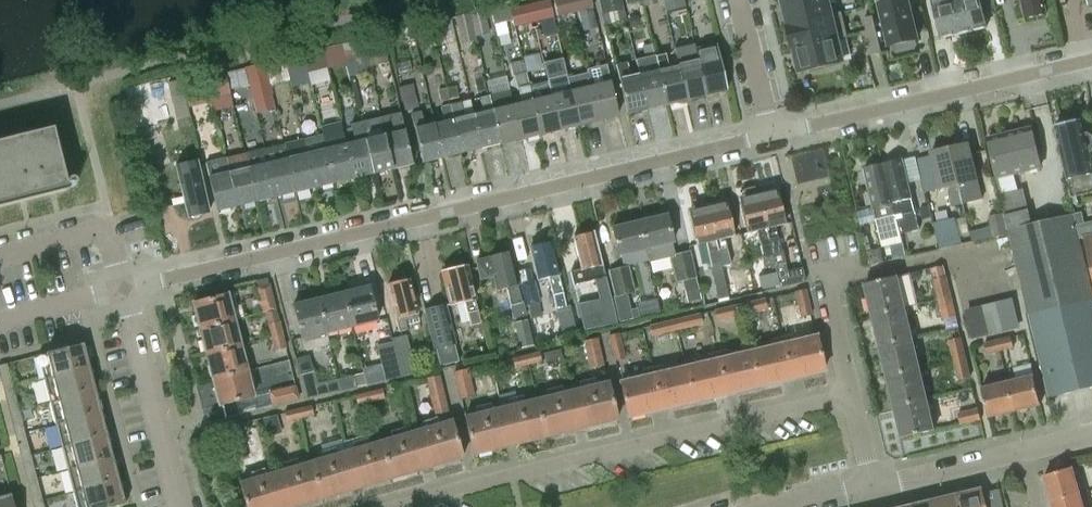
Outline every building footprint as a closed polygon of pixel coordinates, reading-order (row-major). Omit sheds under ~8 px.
[(549,0),(536,3),(540,20),(544,38),(557,35),(549,0)] [(569,0),(553,0),(557,17),(572,13),(569,0)] [(593,9),(591,0),(569,0),(572,13),(593,9)] [(602,10),(619,6),(618,0),(600,0),(602,10)] [(783,3),(789,26),(832,15),(832,14),(828,0),(796,0),(783,3)] [(915,25),(911,11),(908,0),(878,0),(889,46),(893,45),(894,51),(916,46),(914,40),(918,39),(914,25),(915,25)] [(933,2),(941,38),(955,34),(955,35),(964,33),(956,0),(932,0),(933,2)] [(964,33),(974,31),(973,30),(987,27),(980,0),(956,0),(964,33)] [(1025,19),(1046,14),(1043,0),(1021,0),(1025,19)] [(513,27),(540,20),(536,3),(509,9),(513,27)] [(506,22),(503,6),(490,9),(494,25),(506,22)] [(592,10),(580,13),(584,29),(595,26),(592,10)] [(488,32),(484,12),(470,15),(475,35),(488,32)] [(837,38),(838,39),(848,37),(842,12),(832,14),(832,15),(789,26),(794,49),(837,38)] [(469,14),(455,17),(462,43),(475,40),(469,14)] [(867,31),(875,29),(872,17),(864,19),(867,31)] [(431,23),(433,35),(453,31),(450,18),(431,23)] [(434,37),(433,35),(431,23),(411,28),(414,41),(434,37)] [(382,36),(362,40),(366,59),(368,67),(388,62),(386,55),(382,36)] [(837,38),(794,49),(800,72),(826,66),(826,68),(841,65),(840,63),(843,62),(838,39),(837,38)] [(366,59),(362,40),(342,45),(347,64),(366,59)] [(652,43),(642,46),(645,59),(655,56),(652,43)] [(715,45),(694,49),(695,50),(705,95),(725,90),(726,90),(727,90),(716,44),(715,44),(715,45)] [(342,45),(323,50),(327,69),(347,64),(342,45)] [(687,63),(678,66),(686,99),(705,95),(695,50),(694,49),(694,47),(684,49),(687,63)] [(323,50),(303,55),(308,74),(327,69),(323,50)] [(665,54),(655,56),(666,104),(686,99),(678,66),(668,68),(665,54)] [(289,78),(308,74),(303,55),(285,59),(289,78)] [(645,59),(635,61),(639,75),(647,108),(666,104),(655,56),(645,59)] [(287,79),(282,59),(265,63),(270,83),(287,79)] [(521,103),(512,105),(520,139),(539,134),(528,86),(524,73),(521,60),(509,63),(512,76),(513,75),(516,89),(518,89),(521,103)] [(626,63),(616,65),(627,113),(647,108),(639,75),(629,77),(626,63)] [(253,98),(271,94),(264,64),(246,68),(253,98)] [(585,70),(586,73),(597,120),(618,115),(605,65),(585,70)] [(226,72),(230,89),(245,85),(241,69),(226,72)] [(225,72),(204,78),(207,89),(209,99),(211,98),(230,94),(225,72)] [(567,77),(570,91),(578,125),(597,120),(586,73),(567,77)] [(209,99),(207,89),(204,78),(181,82),(187,105),(209,100),(209,99)] [(475,81),(477,90),(484,88),(482,79),(475,81)] [(179,81),(168,83),(173,102),(184,100),(179,81)] [(528,86),(539,134),(559,129),(551,96),(547,81),(528,86)] [(411,84),(399,87),(404,110),(417,107),(411,84)] [(446,89),(449,100),(456,98),(454,87),(446,89)] [(439,102),(449,100),(446,89),(437,91),(439,102)] [(508,91),(489,96),(500,143),(520,139),(512,105),(508,91)] [(578,125),(570,91),(551,96),(559,129),(578,125)] [(230,94),(211,98),(213,110),(233,106),(230,94)] [(482,112),(473,115),(481,148),(500,143),(489,96),(479,98),(482,112)] [(136,99),(131,103),(133,110),(138,111),(144,108),(142,101),(136,99)] [(460,103),(450,105),(461,153),(481,148),(473,115),(463,117),(460,103)] [(443,122),(434,124),(442,157),(461,153),(450,105),(440,108),(443,122)] [(422,162),(442,157),(434,124),(424,126),(421,112),(411,114),(422,162)] [(394,133),(384,136),(392,169),(412,164),(401,117),(391,119),(394,133)] [(1083,135),(1079,120),(1077,120),(1074,118),(1064,121),(1062,124),(1055,125),(1072,197),(1091,192),(1091,174),(1087,152),(1091,151),(1091,150),(1091,138),(1091,136),(1087,134),(1083,135)] [(392,169),(384,136),(375,138),(371,124),(362,126),(373,174),(392,169)] [(355,143),(345,145),(353,178),(373,174),(362,126),(352,129),(355,143)] [(19,202),(21,202),(25,201),(49,195),(52,194),(55,193),(69,190),(67,184),(53,127),(0,141),(0,207),(19,202)] [(988,139),(997,177),(1039,167),(1031,129),(988,139)] [(353,178),(345,145),(342,131),(322,136),(334,183),(353,178)] [(322,136),(303,140),(314,187),(334,183),(322,136)] [(295,192),(314,187),(303,140),(284,145),(295,192)] [(969,143),(950,148),(963,203),(982,198),(969,143)] [(791,152),(798,181),(831,174),(825,144),(791,152)] [(284,145),(264,149),(275,197),(295,192),(284,145)] [(954,205),(963,203),(950,148),(931,152),(934,167),(925,169),(930,192),(950,187),(954,205)] [(275,197),(264,149),(245,154),(256,201),(275,197)] [(245,154),(225,159),(236,206),(256,201),(245,154)] [(217,211),(236,206),(225,159),(205,163),(217,211)] [(902,159),(883,163),(900,234),(919,229),(902,159)] [(190,182),(185,163),(174,166),(179,185),(180,185),(188,218),(208,213),(201,179),(190,182)] [(883,163),(864,168),(883,246),(900,242),(898,234),(900,234),(883,163)] [(775,266),(757,193),(756,194),(755,187),(742,190),(744,199),(739,201),(746,233),(756,231),(762,256),(761,257),(764,268),(774,266),(775,266)] [(999,195),(1008,230),(1032,224),(1023,189),(999,195)] [(775,266),(774,266),(775,273),(778,286),(779,288),(805,282),(802,268),(787,271),(782,251),(781,251),(775,226),(785,224),(777,192),(772,193),(771,190),(757,193),(775,266)] [(721,202),(707,205),(721,267),(730,265),(728,256),(738,253),(734,236),(726,204),(721,205),(721,202)] [(719,299),(728,297),(724,283),(721,267),(707,205),(693,209),(693,211),(688,212),(696,245),(706,243),(719,299)] [(931,217),(928,207),(920,209),(922,219),(931,217)] [(989,216),(994,237),(1007,234),(1002,213),(989,216)] [(1032,224),(1008,230),(1049,398),(1091,387),(1091,296),(1072,214),(1032,224)] [(639,221),(645,248),(649,262),(670,257),(676,282),(695,277),(689,252),(675,256),(671,242),(673,242),(666,215),(639,221)] [(933,223),(939,243),(958,239),(952,218),(933,223)] [(618,255),(645,248),(639,221),(612,228),(618,255)] [(574,270),(570,272),(573,285),(594,279),(597,292),(599,300),(578,305),(571,306),(576,331),(583,329),(614,323),(607,290),(592,232),(572,237),(579,263),(580,269),(574,270)] [(1082,238),(1091,277),(1091,236),(1082,238)] [(550,242),(530,247),(538,280),(547,277),(555,308),(565,306),(550,242)] [(874,250),(868,251),(871,263),(883,261),(881,254),(874,250)] [(513,318),(525,315),(521,302),(520,302),(508,252),(488,257),(488,258),(476,261),(480,279),(493,276),(496,290),(506,288),(510,305),(513,318)] [(480,323),(466,266),(458,267),(455,265),(446,267),(444,271),(442,271),(450,305),(464,301),(470,325),(480,323)] [(730,265),(721,267),(724,283),(728,297),(737,295),(731,268),(730,265)] [(614,296),(633,292),(627,266),(608,271),(614,296)] [(762,289),(778,286),(775,273),(759,277),(762,289)] [(872,315),(904,307),(917,304),(909,273),(865,284),(872,315)] [(934,280),(939,299),(951,296),(946,277),(934,280)] [(417,313),(409,279),(406,280),(403,279),(398,280),(396,283),(387,285),(398,331),(407,329),(404,317),(417,313)] [(695,279),(684,282),(688,300),(699,298),(695,279)] [(538,303),(533,281),(520,284),(525,307),(527,306),(529,319),(540,317),(537,304),(538,303)] [(275,309),(268,284),(256,287),(262,313),(275,309)] [(369,287),(343,293),(351,327),(377,320),(369,287)] [(805,289),(795,292),(798,304),(808,302),(805,289)] [(199,327),(199,328),(233,320),(230,308),(235,306),(232,292),(192,303),(195,314),(194,314),(198,327),(199,327)] [(326,333),(351,327),(343,293),(318,299),(326,333)] [(955,316),(951,296),(939,299),(944,319),(955,316)] [(329,342),(326,333),(318,299),(292,305),(303,348),(307,351),(326,346),(329,342)] [(764,299),(752,302),(754,311),(767,308),(764,299)] [(997,304),(1003,330),(1018,326),(1017,326),(1011,301),(1010,301),(1009,299),(997,302),(997,304)] [(752,302),(739,305),(741,314),(754,311),(752,302)] [(811,315),(808,302),(798,304),(801,317),(811,315)] [(996,304),(982,308),(988,333),(1003,330),(996,304)] [(439,366),(458,362),(444,305),(425,310),(439,366)] [(728,317),(741,314),(739,305),(726,308),(728,317)] [(911,337),(904,307),(872,315),(879,345),(911,337)] [(728,317),(726,308),(714,311),(716,320),(728,317)] [(973,337),(988,333),(982,308),(967,311),(973,337)] [(699,314),(687,317),(689,326),(702,323),(699,314)] [(687,317),(674,320),(676,329),(689,326),(687,317)] [(514,322),(520,347),(531,345),(526,319),(514,322)] [(240,345),(233,320),(199,328),(202,339),(201,340),(204,352),(205,352),(206,354),(240,345)] [(664,332),(676,329),(674,320),(661,323),(664,332)] [(268,324),(271,337),(281,335),(278,322),(268,324)] [(576,331),(574,323),(560,326),(562,335),(576,331)] [(664,332),(661,323),(649,326),(651,335),(664,332)] [(608,335),(611,348),(621,346),(618,333),(608,335)] [(285,348),(281,335),(271,337),(275,351),(285,348)] [(414,373),(405,335),(391,339),(400,377),(414,373)] [(815,336),(783,344),(791,379),(824,371),(815,336)] [(879,345),(887,376),(919,368),(911,337),(879,345)] [(1011,337),(997,340),(1000,351),(1013,347),(1011,337)] [(585,350),(599,347),(597,338),(583,341),(585,350)] [(949,340),(954,360),(965,357),(961,338),(949,340)] [(986,354),(1000,351),(997,340),(984,343),(986,354)] [(384,381),(400,377),(391,342),(376,346),(384,381)] [(37,355),(43,379),(89,367),(83,343),(37,355)] [(750,351),(758,387),(791,379),(783,344),(750,351)] [(212,377),(212,379),(246,370),(240,345),(206,354),(208,365),(207,365),(211,377),(212,377)] [(611,348),(614,361),(624,359),(621,346),(611,348)] [(585,350),(588,359),(601,356),(599,347),(585,350)] [(750,351),(718,359),(726,394),(758,387),(750,351)] [(539,352),(525,355),(527,364),(541,361),(539,352)] [(514,368),(527,364),(525,355),(512,358),(514,368)] [(588,359),(590,368),(603,365),(601,356),(588,359)] [(965,357),(954,360),(958,380),(970,377),(965,357)] [(685,366),(693,402),(726,394),(718,359),(685,366)] [(12,382),(7,363),(0,365),(0,377),(2,384),(12,382)] [(685,366),(653,374),(661,409),(693,402),(685,366)] [(89,367),(43,379),(49,402),(95,390),(89,367)] [(926,398),(919,368),(887,376),(894,405),(926,398)] [(251,369),(246,370),(212,379),(215,390),(214,390),(217,403),(218,402),(219,405),(253,396),(250,384),(255,382),(251,369)] [(454,372),(456,381),(469,378),(467,369),(454,372)] [(306,399),(340,391),(338,379),(316,384),(313,372),(300,375),(306,399)] [(628,417),(661,409),(653,374),(619,382),(628,417)] [(426,378),(428,387),(441,384),(439,375),(426,378)] [(338,379),(340,391),(356,387),(353,376),(338,379)] [(1034,376),(1008,382),(1014,411),(1040,405),(1034,376)] [(456,381),(458,390),(472,387),(469,378),(456,381)] [(607,382),(536,399),(545,437),(617,420),(607,382)] [(989,417),(1014,411),(1008,382),(982,388),(989,417)] [(444,393),(441,384),(428,387),(430,396),(444,393)] [(269,392),(273,405),(298,399),(295,386),(269,392)] [(474,396),(472,387),(458,390),(460,399),(474,396)] [(368,392),(370,401),(384,398),(381,389),(368,392)] [(49,402),(55,424),(101,412),(95,390),(49,402)] [(973,391),(943,397),(946,408),(976,401),(973,391)] [(9,412),(19,410),(14,392),(5,395),(9,412)] [(370,401),(368,392),(355,395),(357,404),(370,401)] [(430,396),(432,405),(446,402),(444,393),(430,396)] [(936,424),(945,422),(940,396),(931,398),(936,424)] [(933,429),(926,398),(894,405),(902,437),(933,429)] [(473,455),(545,437),(536,399),(464,417),(473,455)] [(448,411),(446,402),(432,405),(434,414),(448,411)] [(297,408),(300,418),(313,415),(311,405),(297,408)] [(286,421),(300,418),(297,408),(284,412),(286,421)] [(958,413),(960,424),(980,419),(978,409),(958,413)] [(23,427),(19,410),(9,412),(13,430),(23,427)] [(101,412),(55,424),(61,447),(107,435),(101,412)] [(451,420),(380,441),(391,479),(462,458),(451,420)] [(226,435),(240,432),(237,423),(224,426),(226,435)] [(242,441),(240,432),(226,435),(229,444),(242,441)] [(61,447),(67,470),(113,458),(107,435),(61,447)] [(21,458),(30,455),(26,438),(16,440),(21,458)] [(229,444),(231,453),(244,450),(242,441),(229,444)] [(380,441),(310,462),(321,499),(391,479),(380,441)] [(231,453),(233,462),(246,459),(244,450),(231,453)] [(35,473),(30,455),(21,458),(25,475),(35,473)] [(73,492),(119,480),(113,458),(67,470),(73,492)] [(321,499),(310,462),(239,483),(247,506),(295,506),(321,499)] [(1044,476),(1051,501),(1079,493),(1072,468),(1044,476)] [(73,492),(76,506),(113,506),(125,504),(119,480),(73,492)] [(32,503),(42,501),(37,483),(28,486),(32,503)] [(954,506),(982,506),(978,489),(966,492),(966,491),(953,494),(953,495),(951,495),(954,506)] [(1079,493),(1051,501),(1053,506),(1083,506),(1079,493)] [(0,496),(0,506),(14,506),(10,494),(0,496)] [(951,495),(941,498),(940,497),(928,500),(928,501),(926,502),(927,506),(954,506),(951,495)]
